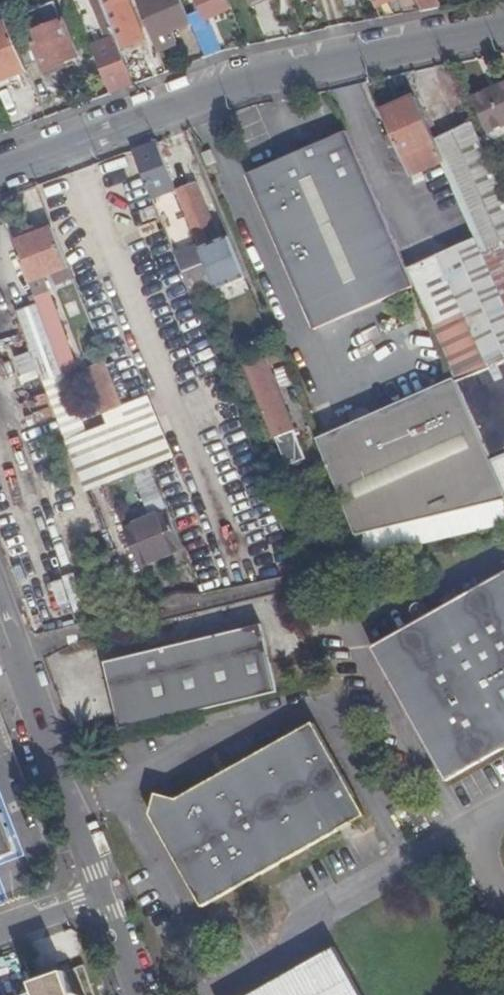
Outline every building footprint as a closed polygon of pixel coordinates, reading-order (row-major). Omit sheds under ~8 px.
[(92,48),(111,93),(135,84),(127,64),(101,0),(91,0),(108,41),(92,48)] [(127,64),(140,59),(128,32),(140,27),(128,0),(101,0),(127,64)] [(174,33),(193,25),(189,16),(182,0),(138,0),(139,3),(157,48),(158,50),(178,42),(175,36),(174,33)] [(202,11),(189,16),(193,25),(206,56),(222,49),(208,17),(231,7),(228,0),(197,0),(202,11)] [(422,9),(443,4),(441,0),(418,0),(422,9)] [(39,59),(43,70),(79,56),(64,18),(61,20),(53,1),(21,13),(29,34),(16,39),(26,64),(39,59)] [(26,70),(6,21),(3,22),(0,16),(0,81),(26,70)] [(473,95),(488,129),(503,122),(503,81),(473,95)] [(382,109),(411,174),(444,159),(434,138),(415,95),(382,109)] [(503,299),(503,194),(490,163),(471,121),(434,138),(444,159),(478,235),(476,236),(503,299)] [(314,327),(415,281),(409,266),(348,128),(246,171),(314,327)] [(177,189),(176,187),(158,141),(157,139),(134,148),(153,198),(177,189)] [(210,147),(201,151),(206,162),(215,158),(210,147)] [(199,244),(206,262),(216,287),(246,275),(230,236),(220,240),(196,181),(192,183),(180,187),(177,189),(180,197),(184,195),(186,201),(182,203),(199,244)] [(52,225),(14,241),(35,295),(38,304),(62,365),(72,361),(73,361),(43,277),(52,273),(57,283),(73,276),(52,225)] [(476,236),(444,250),(409,266),(415,281),(467,400),(485,392),(483,389),(502,381),(495,367),(503,363),(503,299),(476,236)] [(175,254),(182,271),(206,262),(199,244),(175,254)] [(206,262),(182,271),(198,311),(209,307),(204,295),(217,289),(216,287),(206,262)] [(29,297),(33,306),(38,304),(35,295),(29,297)] [(17,312),(27,339),(87,491),(107,482),(87,430),(62,365),(38,304),(33,306),(17,312)] [(446,315),(471,372),(490,364),(464,307),(446,315)] [(275,346),(245,359),(288,464),(306,457),(288,412),(285,403),(269,363),(284,356),(279,344),(275,346)] [(106,412),(125,404),(109,363),(107,359),(88,367),(106,412)] [(62,365),(87,430),(98,426),(72,361),(62,365)] [(495,367),(502,381),(503,386),(503,363),(495,367)] [(356,532),(503,496),(503,491),(454,376),(317,436),(356,532)] [(502,381),(483,389),(485,392),(488,398),(482,401),(487,413),(493,410),(503,433),(503,386),(502,381)] [(98,426),(87,430),(107,482),(134,472),(152,517),(125,528),(139,563),(149,558),(146,551),(180,537),(129,413),(98,426)] [(60,577),(79,569),(72,550),(53,557),(60,577)] [(363,638),(443,774),(496,746),(490,737),(503,729),(503,573),(498,562),(363,638)] [(76,575),(53,581),(62,616),(85,610),(76,575)] [(144,726),(277,695),(260,622),(127,652),(144,726)] [(443,774),(363,638),(357,642),(434,779),(443,774)] [(203,777),(152,805),(125,820),(123,821),(176,914),(312,838),(308,831),(319,824),(324,831),(339,822),(288,728),(203,777)] [(503,741),(503,729),(490,737),(496,746),(503,741)] [(4,858),(14,837),(0,800),(0,859),(4,858)] [(312,838),(324,831),(319,824),(308,831),(312,838)] [(325,949),(242,994),(351,994),(325,949)] [(39,994),(76,994),(67,970),(34,982),(37,990),(39,994)]
